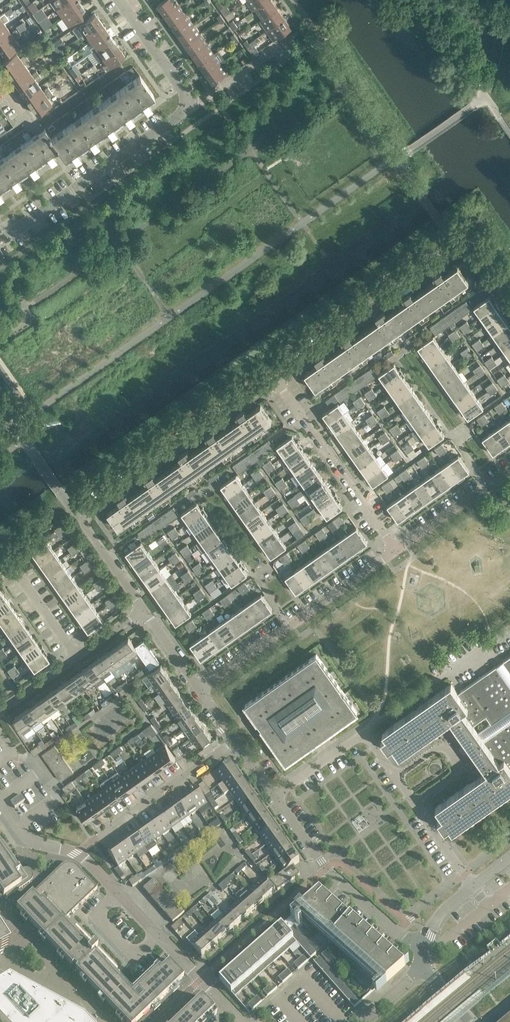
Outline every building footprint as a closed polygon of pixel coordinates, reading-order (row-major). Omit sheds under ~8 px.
[(50,2),(56,10),(70,0),(52,0),(50,2)] [(78,0),(70,0),(56,10),(62,18),(81,5),(78,0)] [(157,5),(164,15),(180,4),(177,0),(164,0),(157,5)] [(246,1),(253,11),(256,9),(269,0),(248,0),(246,1)] [(272,0),(269,0),(256,9),(262,19),(278,8),(272,0)] [(187,14),(180,4),(164,15),(171,25),(187,14)] [(87,13),(81,5),(62,18),(68,27),(87,13)] [(285,18),(278,8),(262,19),(260,21),(267,31),(285,18)] [(101,22),(94,13),(79,24),(83,30),(78,33),(80,36),(101,22)] [(193,24),(187,14),(171,25),(178,34),(193,24)] [(6,16),(0,21),(0,33),(7,28),(4,23),(9,20),(6,16)] [(292,28),(285,18),(267,31),(274,41),(292,28)] [(107,30),(101,22),(80,36),(83,40),(87,36),(91,41),(107,30)] [(200,33),(193,24),(178,34),(185,44),(200,33)] [(7,28),(0,33),(0,46),(18,33),(16,30),(11,33),(7,28)] [(112,39),(107,30),(91,41),(95,46),(90,50),(92,53),(112,39)] [(18,33),(0,46),(0,51),(4,56),(19,45),(15,40),(20,36),(18,33)] [(207,43),(200,33),(185,44),(192,54),(207,43)] [(51,44),(57,53),(66,46),(60,38),(51,44)] [(118,47),(112,39),(92,53),(98,61),(103,58),(118,47)] [(214,53),(207,43),(192,54),(199,64),(214,53)] [(124,56),(118,47),(103,58),(106,63),(101,67),(104,70),(109,66),(109,67),(124,56)] [(217,51),(214,53),(199,64),(206,74),(221,63),(224,60),(217,51)] [(20,58),(16,52),(0,63),(6,72),(27,58),(24,54),(20,58)] [(29,61),(27,58),(6,72),(12,80),(28,69),(24,64),(29,61)] [(228,73),(221,63),(206,74),(213,84),(228,73)] [(59,64),(53,68),(53,69),(56,73),(62,69),(59,64)] [(69,70),(68,70),(74,77),(80,73),(74,65),(69,70)] [(31,75),(28,69),(12,80),(18,89),(39,74),(36,71),(31,75)] [(41,78),(39,74),(18,89),(24,97),(39,86),(36,81),(41,78)] [(140,76),(139,76),(122,89),(135,108),(142,103),(147,111),(151,107),(146,100),(153,95),(140,76)] [(43,91),(39,86),(24,97),(30,105),(50,91),(48,88),(43,91)] [(135,108),(122,89),(104,101),(118,120),(124,116),(129,123),(134,120),(129,113),(135,108)] [(53,94),(50,91),(30,105),(36,114),(51,103),(48,98),(53,94)] [(118,120),(104,101),(86,114),(100,133),(106,128),(111,136),(116,132),(111,125),(118,120)] [(100,133),(86,114),(68,126),(82,146),(89,141),(94,148),(98,145),(93,138),(100,133)] [(82,146),(68,126),(59,133),(53,137),(52,138),(52,139),(59,151),(62,156),(63,156),(64,157),(65,157),(66,156),(68,155),(71,153),(76,161),(81,157),(75,150),(82,146)] [(52,139),(45,129),(26,142),(40,161),(47,157),(52,164),(56,161),(53,156),(59,151),(52,139)] [(40,161),(26,142),(9,154),(22,174),(29,169),(34,176),(39,173),(34,166),(40,161)] [(9,154),(0,160),(0,179),(5,186),(11,181),(16,189),(21,185),(16,178),(22,174),(9,154)] [(444,276),(436,282),(427,288),(438,304),(468,282),(458,267),(448,274),(444,276)] [(441,272),(433,278),(436,282),(444,276),(441,272)] [(438,304),(427,288),(414,298),(405,304),(396,310),(407,325),(438,304)] [(414,298),(411,293),(402,299),(405,304),(414,298)] [(493,303),(489,297),(474,308),(480,317),(498,305),(495,301),(493,303)] [(466,301),(463,303),(469,311),(472,309),(466,301)] [(469,311),(463,303),(460,305),(466,313),(469,311)] [(466,313),(460,305),(458,307),(464,315),(466,313)] [(500,308),(498,305),(480,317),(486,326),(502,315),(498,310),(500,308)] [(464,315),(458,307),(455,309),(461,317),(464,315)] [(461,317),(455,309),(453,311),(458,319),(461,317)] [(407,325),(396,310),(387,316),(379,322),(366,331),(377,347),(407,325)] [(458,319),(453,311),(450,312),(456,320),(458,319)] [(387,316),(384,312),(376,318),(379,322),(387,316)] [(456,320),(450,312),(448,314),(453,322),(456,320)] [(453,322),(448,314),(445,316),(451,324),(453,322)] [(508,324),(502,315),(486,326),(493,335),(508,324)] [(451,324),(445,316),(443,318),(448,326),(449,325),(451,324)] [(448,326),(443,318),(440,320),(446,328),(448,326)] [(446,328),(440,320),(438,321),(443,329),(446,328)] [(443,329),(438,321),(435,323),(441,331),(443,329)] [(467,321),(459,326),(462,330),(469,325),(467,321)] [(441,331),(435,323),(432,325),(438,333),(441,331)] [(508,324),(493,335),(499,344),(509,336),(509,327),(508,324)] [(438,333),(432,325),(430,327),(435,335),(438,333)] [(472,329),(469,325),(462,330),(465,334),(472,329)] [(448,335),(450,338),(458,333),(455,329),(448,335)] [(377,347),(366,331),(353,341),(344,347),(335,353),(346,368),(377,347)] [(460,337),(458,333),(450,338),(453,342),(460,337)] [(416,338),(414,334),(406,340),(408,343),(416,338)] [(353,341),(350,336),(341,342),(344,347),(353,341)] [(499,344),(505,352),(509,349),(509,336),(499,344)] [(440,346),(433,337),(418,348),(422,353),(420,354),(422,358),(440,346)] [(479,339),(472,344),(474,348),(482,343),(479,339)] [(484,346),(482,343),(474,348),(477,351),(484,346)] [(446,355),(440,346),(422,358),(425,362),(427,360),(430,366),(446,355)] [(470,351),(468,347),(460,352),(463,356),(470,351)] [(383,356),(385,359),(393,353),(391,350),(383,356)] [(473,354),(470,351),(463,356),(465,359),(473,354)] [(346,368),(335,353),(326,359),(318,365),(305,375),(316,390),(346,368)] [(326,359),(323,355),(315,361),(318,365),(326,359)] [(452,363),(446,355),(430,366),(437,374),(452,363)] [(492,357),(484,362),(487,365),(494,360),(492,357)] [(497,364),(494,360),(487,365),(489,369),(497,364)] [(458,372),(452,363),(437,374),(443,383),(458,372)] [(398,370),(394,364),(378,375),(385,384),(402,372),(400,368),(398,370)] [(483,368),(480,365),(473,370),(475,373),(483,368)] [(485,372),(483,368),(475,373),(478,377),(485,372)] [(371,369),(368,371),(373,379),(376,377),(371,369)] [(373,379),(368,371),(365,372),(371,380),(373,379)] [(371,380),(365,372),(363,374),(368,382),(371,380)] [(405,376),(402,372),(385,384),(391,393),(407,382),(403,377),(405,376)] [(464,381),(458,372),(443,383),(449,392),(464,381)] [(368,382),(363,374),(360,376),(366,384),(368,382)] [(504,374),(497,379),(499,383),(507,378),(504,374)] [(366,384),(360,376),(358,378),(363,386),(366,384)] [(363,386),(358,378),(355,380),(361,388),(363,386)] [(509,381),(507,378),(499,383),(502,386),(509,381)] [(361,388),(355,380),(353,381),(358,389),(361,388)] [(358,389),(353,381),(350,383),(356,391),(358,389)] [(471,390),(464,381),(449,392),(455,401),(471,390)] [(413,391),(407,382),(391,393),(397,402),(413,391)] [(495,386),(492,382),(485,387),(488,391),(495,386)] [(356,391),(350,383),(348,385),(353,393),(356,391)] [(353,393),(348,385),(345,387),(351,395),(353,393)] [(498,390),(495,386),(488,391),(490,395),(498,390)] [(351,395),(345,387),(342,388),(348,396),(351,395)] [(348,396),(342,388),(340,390),(345,398),(348,396)] [(372,388),(364,393),(367,397),(374,392),(372,388)] [(345,398),(340,390),(337,392),(343,400),(345,398)] [(477,399),(471,390),(455,401),(459,406),(457,407),(459,411),(477,399)] [(419,400),(413,391),(397,402),(404,411),(419,400)] [(343,400),(337,392),(334,394),(340,402),(343,400)] [(377,395),(374,392),(367,397),(369,401),(377,395)] [(338,400),(334,394),(325,400),(330,406),(338,400)] [(363,400),(360,396),(353,402),(355,405),(363,400)] [(483,408),(477,399),(459,411),(462,415),(464,413),(468,419),(483,408)] [(365,404),(363,400),(355,405),(358,409),(365,404)] [(425,409),(419,400),(404,411),(410,420),(425,409)] [(506,409),(501,402),(498,404),(503,411),(506,409)] [(338,403),(331,408),(322,414),(326,420),(325,421),(327,425),(344,413),(338,403)] [(503,411),(498,404),(494,407),(499,414),(503,411)] [(247,415),(239,421),(230,427),(241,443),(271,421),(260,406),(251,413),(247,415)] [(384,406),(377,411),(380,415),(387,410),(384,406)] [(432,417),(425,409),(410,420),(416,428),(432,417)] [(389,413),(387,410),(380,415),(382,418),(389,413)] [(244,411),(236,417),(239,421),(247,415),(244,411)] [(351,422),(344,413),(327,425),(330,429),(331,427),(335,432),(351,422)] [(375,418),(373,414),(365,419),(368,423),(375,418)] [(489,421),(484,414),(480,417),(485,424),(489,421)] [(435,423),(432,417),(416,428),(422,437),(440,425),(437,421),(435,423)] [(485,424),(480,417),(477,419),(482,426),(485,424)] [(378,421),(375,418),(368,423),(370,427),(378,421)] [(509,420),(500,426),(509,440),(509,421),(509,420)] [(357,430),(351,422),(335,432),(341,441),(357,430)] [(396,424),(389,429),(392,432),(399,427),(396,424)] [(442,428),(440,425),(422,437),(429,446),(444,435),(440,430),(442,428)] [(500,426),(491,432),(504,450),(507,447),(506,445),(509,442),(509,440),(500,426)] [(241,443),(230,427),(217,436),(208,442),(199,449),(210,464),(241,443)] [(402,431),(399,427),(392,432),(394,436),(402,431)] [(363,439),(357,430),(341,441),(348,450),(363,439)] [(217,436),(214,432),(205,438),(208,442),(217,436)] [(387,435),(385,432),(378,437),(380,440),(387,435)] [(504,450),(491,432),(482,439),(493,454),(499,450),(500,452),(504,450)] [(390,439),(387,435),(380,440),(383,444),(390,439)] [(296,442),(292,436),(277,447),(283,456),(301,444),(298,440),(296,442)] [(369,448),(363,439),(348,450),(354,459),(369,448)] [(269,440),(266,442),(272,450),(274,448),(269,440)] [(409,441),(402,446),(404,450),(411,445),(409,441)] [(272,450),(266,442),(263,444),(269,452),(272,450)] [(269,452),(263,444),(261,446),(266,454),(269,452)] [(303,447),(301,444),(283,456),(289,465),(305,454),(301,449),(303,447)] [(447,451),(442,444),(438,446),(443,453),(447,451)] [(414,448),(411,445),(404,450),(407,454),(414,448)] [(266,454),(261,446),(258,448),(264,456),(266,454)] [(443,453),(438,446),(434,449),(440,456),(443,453)] [(264,456),(258,448),(256,450),(261,458),(264,456)] [(376,457),(369,448),(354,459),(360,468),(376,457)] [(210,464),(199,449),(190,455),(182,461),(169,470),(180,486),(210,464)] [(400,453),(397,449),(390,454),(393,458),(400,453)] [(261,458),(256,450),(253,451),(259,459),(261,458)] [(190,455),(187,451),(179,457),(182,461),(190,455)] [(259,459),(253,451),(251,453),(256,461),(259,459)] [(256,461),(251,453),(248,455),(254,463),(256,461)] [(402,457),(400,453),(393,458),(395,462),(402,457)] [(311,463),(305,454),(289,465),(295,474),(311,463)] [(254,463),(248,455),(246,457),(251,465),(254,463)] [(458,455),(449,462),(461,479),(465,477),(464,475),(469,471),(458,455)] [(429,463),(424,456),(420,459),(426,466),(429,463)] [(251,465),(246,457),(243,458),(249,466),(251,465)] [(382,466),(376,457),(360,468),(364,473),(362,474),(364,478),(382,466)] [(249,466),(243,458),(241,460),(246,468),(249,466)] [(426,466),(420,459),(417,461),(422,468),(426,466)] [(246,468),(241,460),(238,462),(244,470),(246,468)] [(270,460),(263,465),(265,469),(272,464),(270,460)] [(244,470),(238,462),(235,464),(241,472),(244,470)] [(461,479),(449,462),(440,468),(451,484),(456,480),(458,482),(461,479)] [(317,472),(311,463),(295,474),(302,483),(317,472)] [(241,472),(235,464),(233,466),(238,474),(241,472)] [(275,467),(272,464),(265,469),(268,472),(275,467)] [(388,475),(382,466),(364,478),(367,482),(369,480),(373,486),(388,475)] [(261,472),(258,468),(251,473),(253,477),(261,472)] [(451,484),(440,468),(431,474),(442,490),(451,484)] [(411,476),(406,469),(403,471),(408,478),(411,476)] [(180,486),(169,470),(156,479),(147,485),(138,492),(149,507),(180,486)] [(408,478),(403,471),(399,474),(404,481),(408,478)] [(263,475),(261,472),(253,477),(256,481),(263,475)] [(323,480),(317,472),(302,483),(308,491),(323,480)] [(219,476),(217,473),(209,479),(211,482),(219,476)] [(442,490),(431,474),(423,481),(434,496),(442,490)] [(156,479),(153,475),(144,481),(147,485),(156,479)] [(243,485),(236,475),(221,486),(225,492),(223,493),(225,497),(243,485)] [(282,478),(275,483),(278,486),(285,481),(282,478)] [(330,489),(323,480),(308,491),(314,500),(330,489)] [(287,485),(285,481),(278,486),(280,490),(287,485)] [(394,488),(389,481),(385,484),(390,491),(394,488)] [(434,496),(423,481),(414,487),(425,502),(434,496)] [(390,491),(385,484),(382,486),(387,493),(390,491)] [(249,493),(243,485),(225,497),(228,500),(230,499),(233,504),(249,493)] [(273,490),(270,486),(263,491),(266,495),(273,490)] [(425,502),(414,487),(405,493),(416,509),(425,502)] [(194,489),(186,495),(188,498),(196,492),(194,489)] [(333,495),(330,489),(314,500),(320,509),(338,497),(335,493),(333,495)] [(276,493),(273,490),(266,495),(268,498),(276,493)] [(149,507),(138,492),(129,498),(121,504),(107,513),(118,529),(149,507)] [(255,502),(249,493),(233,504),(240,513),(255,502)] [(416,509),(405,493),(396,499),(408,517),(412,514),(411,512),(416,509)] [(129,498),(126,494),(118,500),(121,504),(129,498)] [(295,495),(287,500),(290,504),(297,499),(295,495)] [(340,500),(338,497),(320,509),(327,518),(342,507),(338,502),(340,500)] [(300,503),(297,499),(290,504),(292,508),(300,503)] [(408,517),(396,499),(387,506),(398,521),(404,517),(405,519),(408,517)] [(261,511),(255,502),(240,513),(246,522),(261,511)] [(201,509),(197,503),(181,514),(188,523),(205,511),(203,507),(201,509)] [(285,507),(283,504),(276,509),(278,512),(285,507)] [(174,507),(171,509),(176,517),(179,515),(174,507)] [(288,511),(285,507),(278,512),(281,516),(288,511)] [(176,517),(171,509),(168,511),(174,519),(176,517)] [(174,519),(168,511),(166,513),(171,521),(174,519)] [(208,514),(205,511),(188,523),(194,532),(210,521),(206,516),(208,514)] [(267,520),(261,511),(246,522),(252,531),(267,520)] [(171,521),(166,513),(163,515),(169,523),(171,521)] [(307,513),(300,518),(302,522),(310,517),(307,513)] [(169,523),(163,515),(161,516),(166,524),(169,523)] [(345,523),(340,515),(336,518),(341,525),(345,523)] [(166,524),(161,516),(158,518),(164,526),(166,524)] [(312,520),(310,517),(302,522),(305,525),(312,520)] [(164,526),(158,518),(156,520),(161,528),(164,526)] [(341,525),(336,518),(333,521),(338,528),(341,525)] [(161,528),(156,520),(153,522),(159,530),(161,528)] [(274,529),(267,520),(252,531),(258,540),(274,529)] [(216,530),(210,521),(194,532),(200,541),(216,530)] [(298,525),(295,521),(288,526),(291,530),(298,525)] [(159,530),(153,522),(150,524),(156,532),(159,530)] [(156,532),(150,524),(148,525),(154,533),(156,532)] [(65,529),(62,525),(55,531),(58,534),(65,529)] [(154,533),(148,525),(145,527),(151,535),(154,533)] [(300,528),(298,525),(291,530),(293,534),(300,528)] [(151,535),(145,527),(143,529),(148,537),(151,535)] [(174,527),(167,532),(170,536),(177,531),(174,527)] [(367,543),(356,527),(347,534),(359,551),(363,549),(362,547),(367,543)] [(327,535),(322,528),(318,530),(324,538),(327,535)] [(67,533),(65,529),(58,534),(60,538),(67,533)] [(148,537),(143,529),(140,531),(146,539),(148,537)] [(280,537),(274,529),(258,540),(262,545),(260,546),(262,550),(280,537)] [(222,539),(216,530),(200,541),(207,550),(222,539)] [(324,538),(318,530),(315,533),(320,540),(324,538)] [(146,539),(140,531),(137,533),(143,541),(146,539)] [(180,534),(177,531),(170,536),(172,539),(180,534)] [(47,541),(41,532),(25,543),(29,549),(27,550),(30,554),(47,541)] [(359,551),(347,534),(338,540),(349,555),(355,552),(356,554),(359,551)] [(165,539),(163,535),(156,540),(158,544),(165,539)] [(286,547),(280,537),(262,550),(265,553),(267,552),(271,558),(286,547)] [(168,542),(165,539),(158,544),(161,547),(168,542)] [(228,547),(222,539),(207,550),(213,558),(228,547)] [(309,548),(304,540),(301,543),(306,550),(309,548)] [(349,555),(338,540),(330,546),(340,562),(349,555)] [(54,550),(47,541),(30,554),(32,557),(34,556),(38,561),(54,550)] [(147,551),(141,542),(125,553),(129,559),(127,560),(130,564),(147,551)] [(77,547),(75,543),(67,548),(70,552),(77,547)] [(306,550),(301,543),(297,545),(302,553),(306,550)] [(187,545),(180,550),(182,553),(189,548),(187,545)] [(340,562),(330,546),(321,552),(332,568),(340,562)] [(80,550),(77,547),(70,552),(73,555),(80,550)] [(235,556),(228,547),(213,558),(219,567),(235,556)] [(192,552),(189,548),(182,553),(185,557),(192,552)] [(60,559),(54,550),(38,561),(44,570),(60,559)] [(154,560),(147,551),(130,564),(133,567),(134,566),(138,571),(154,560)] [(332,568),(321,552),(312,559),(323,574),(332,568)] [(178,556),(175,553),(168,558),(171,562),(178,556)] [(292,560),(287,553),(283,555),(288,563),(292,560)] [(288,563),(283,555),(280,558),(285,565),(288,563)] [(180,560),(178,556),(171,562),(173,565),(180,560)] [(238,561),(235,556),(219,567),(225,576),(243,564),(240,560),(238,561)] [(66,568),(60,559),(44,570),(51,579),(66,568)] [(323,574),(312,559),(303,565),(314,580),(323,574)] [(160,569),(154,560),(138,571),(144,580),(160,569)] [(90,564),(87,561),(80,566),(82,569),(90,564)] [(199,562),(192,567),(195,571),(202,566),(199,562)] [(92,568),(90,564),(82,569),(85,573),(92,568)] [(245,567),(243,564),(225,576),(232,585),(247,574),(243,569),(245,567)] [(314,580),(303,565),(294,571),(307,589),(310,586),(309,584),(314,580)] [(204,570),(202,566),(195,571),(197,575),(204,570)] [(72,577),(66,568),(51,579),(57,588),(72,577)] [(166,578),(160,569),(144,580),(151,589),(166,578)] [(190,574),(188,570),(181,576),(183,579),(190,574)] [(307,589),(294,571),(285,578),(286,579),(296,593),(302,589),(303,591),(307,589)] [(193,578),(190,574),(183,579),(186,583),(193,578)] [(79,586),(72,577),(57,588),(63,597),(79,586)] [(172,587),(166,578),(151,589),(157,598),(172,587)] [(102,582),(100,579),(93,584),(95,587),(102,582)] [(212,580),(205,585),(207,589),(214,584),(212,580)] [(105,586),(102,582),(95,587),(98,591),(105,586)] [(250,590),(245,582),(241,585),(246,592),(250,590)] [(217,587),(214,584),(207,589),(210,592),(217,587)] [(246,592),(241,585),(237,588),(243,595),(246,592)] [(85,595),(79,586),(63,597),(69,605),(85,595)] [(179,596),(172,587),(157,598),(163,607),(179,596)] [(203,592),(200,588),(193,593),(196,597),(203,592)] [(205,595),(203,592),(196,597),(198,600),(205,595)] [(261,594),(252,601),(264,618),(268,616),(267,614),(272,610),(261,594)] [(91,603),(85,595),(69,605),(76,614),(91,603)] [(232,602),(227,595),(223,597),(228,605),(232,602)] [(115,600),(112,596),(105,601),(108,605),(115,600)] [(185,604),(179,596),(163,607),(167,612),(165,613),(167,617),(185,604)] [(228,605),(223,597),(220,600),(225,607),(228,605)] [(5,598),(0,601),(0,614),(11,607),(5,598)] [(117,603),(115,600),(108,605),(110,609),(117,603)] [(264,618),(252,601),(243,607),(254,623),(259,619),(261,621),(264,618)] [(97,612),(91,603),(76,614),(79,620),(77,621),(80,624),(97,612)] [(191,614),(185,604),(167,617),(170,620),(172,619),(176,625),(191,614)] [(11,607),(0,614),(0,624),(2,626),(17,615),(11,607)] [(214,615),(209,607),(206,610),(211,617),(214,615)] [(254,623),(243,607),(234,613),(245,629),(254,623)] [(211,617),(206,610),(202,612),(207,620),(211,617)] [(104,621),(97,612),(80,624),(82,628),(84,627),(88,632),(104,621)] [(245,629),(234,613),(226,619),(236,635),(245,629)] [(24,624),(17,615),(2,626),(8,635),(24,624)] [(236,635),(226,619),(217,626),(228,641),(236,635)] [(197,627),(192,620),(188,622),(193,629),(197,627)] [(193,629),(188,622),(184,625),(190,632),(193,629)] [(30,633),(24,624),(8,635),(14,644),(30,633)] [(228,641),(217,626),(208,632),(219,647),(228,641)] [(219,647),(208,632),(199,638),(211,656),(215,653),(214,651),(219,647)] [(36,642),(30,633),(14,644),(21,653),(36,642)] [(119,644),(129,658),(132,662),(141,656),(138,652),(134,646),(128,638),(119,644)] [(211,656),(199,638),(190,645),(201,660),(206,656),(208,658),(211,656)] [(143,640),(142,641),(134,646),(138,652),(141,656),(150,669),(159,663),(143,640)] [(40,647),(36,642),(21,653),(27,662),(44,649),(42,646),(40,647)] [(129,658),(119,644),(111,650),(120,665),(129,658)] [(47,653),(44,649),(27,662),(33,671),(49,660),(45,654),(47,653)] [(120,665),(111,650),(102,657),(112,671),(120,665)] [(328,732),(332,730),(357,712),(316,654),(245,705),(286,762),(328,732)] [(112,671),(102,657),(93,663),(103,677),(112,671)] [(103,677),(93,663),(84,669),(94,683),(103,677)] [(14,665),(7,670),(9,674),(17,669),(14,665)] [(167,674),(161,665),(147,675),(153,684),(167,674)] [(496,666),(458,693),(451,684),(382,732),(385,737),(381,740),(385,746),(385,745),(388,750),(392,747),(399,756),(450,720),(465,741),(463,743),(469,752),(471,750),(486,772),(435,808),(442,817),(438,820),(441,825),(444,831),(449,827),(452,832),(509,791),(509,686),(496,666)] [(19,673),(17,669),(9,674),(12,678),(19,673)] [(94,683),(84,669),(75,675),(85,689),(94,683)] [(174,683),(167,674),(153,684),(159,693),(174,683)] [(85,689),(75,675),(66,681),(76,696),(85,689)] [(76,696),(66,681),(58,688),(68,702),(76,696)] [(180,692),(174,683),(159,693),(166,702),(180,692)] [(68,702),(58,688),(49,694),(59,708),(68,702)] [(186,701),(180,692),(166,702),(172,711),(186,701)] [(59,708),(49,694),(40,700),(50,714),(59,708)] [(50,714),(40,700),(31,706),(41,720),(50,714)] [(192,709),(186,701),(172,711),(178,719),(192,709)] [(41,720),(31,706),(22,713),(32,727),(41,720)] [(199,718),(192,709),(178,719),(184,728),(199,718)] [(32,727),(22,713),(13,719),(23,733),(32,727)] [(205,727),(199,718),(184,728),(191,737),(205,727)] [(211,736),(205,727),(191,737),(197,746),(211,736)] [(40,744),(30,750),(34,755),(43,749),(40,744)] [(42,754),(46,759),(58,750),(54,745),(42,754)] [(175,759),(165,745),(156,751),(166,765),(175,759)] [(178,746),(173,750),(179,759),(185,755),(178,746)] [(62,756),(58,750),(46,759),(49,765),(62,756)] [(166,765),(156,751),(147,757),(157,771),(166,765)] [(66,761),(62,756),(49,765),(53,770),(66,761)] [(157,771),(147,757),(138,764),(148,778),(157,771)] [(70,766),(66,761),(53,770),(57,775),(70,766)] [(148,778),(138,764),(130,770),(140,784),(148,778)] [(216,774),(223,783),(237,773),(231,764),(216,774)] [(74,772),(70,766),(57,775),(61,781),(74,772)] [(140,784),(130,770),(121,776),(131,790),(140,784)] [(237,773),(223,783),(218,786),(224,795),(229,792),(243,782),(237,773)] [(131,790),(121,776),(112,782),(122,796),(131,790)] [(75,786),(71,781),(62,787),(66,793),(75,786)] [(122,796),(112,782),(103,788),(113,803),(122,796)] [(249,791),(243,782),(229,792),(235,801),(249,791)] [(204,783),(198,786),(205,796),(210,792),(204,783)] [(113,803),(103,788),(94,795),(104,809),(113,803)] [(207,804),(197,790),(188,796),(198,811),(207,804)] [(256,799),(249,791),(235,801),(242,809),(256,799)] [(25,801),(21,795),(11,802),(15,808),(25,801)] [(104,809),(94,795),(85,801),(95,815),(104,809)] [(198,811),(188,796),(179,803),(189,817),(198,811)] [(262,808),(256,799),(242,809),(248,818),(262,808)] [(95,815),(85,801),(76,807),(86,821),(95,815)] [(189,817),(179,803),(170,809),(180,823),(189,817)] [(268,817),(262,808),(248,818),(254,827),(268,817)] [(180,823),(170,809),(162,815),(172,829),(180,823)] [(172,829),(162,815),(153,821),(163,835),(172,829)] [(274,826),(268,817),(254,827),(260,836),(274,826)] [(163,835),(153,821),(144,828),(154,842),(163,835)] [(281,835),(274,826),(260,836),(266,845),(281,835)] [(157,847),(154,842),(144,828),(135,834),(149,853),(157,847)] [(149,853),(135,834),(126,840),(136,854),(140,859),(149,853)] [(287,844),(281,835),(266,845),(273,854),(287,844)] [(4,896),(15,888),(28,879),(29,878),(29,875),(28,873),(26,873),(23,873),(19,867),(11,856),(3,844),(0,840),(0,899),(4,896)] [(136,854),(126,840),(117,846),(127,860),(136,854)] [(293,852),(287,844),(273,854),(279,862),(293,852)] [(127,860),(117,846),(108,853),(118,867),(127,860)] [(299,862),(293,852),(279,862),(285,871),(294,865),(294,866),(299,862)] [(62,866),(61,866),(89,896),(97,888),(76,867),(76,866),(75,865),(74,865),(73,864),(72,864),(71,864),(69,863),(68,863),(67,863),(66,864),(65,864),(64,864),(63,865),(62,866)] [(285,871),(270,882),(278,890),(300,874),(294,866),(294,865),(285,871)] [(89,896),(61,866),(53,874),(81,903),(89,896)] [(118,867),(115,870),(121,878),(124,876),(118,867)] [(81,903),(53,874),(45,881),(74,911),(81,903)] [(138,875),(129,882),(133,887),(142,881),(138,875)] [(143,889),(147,894),(159,883),(155,878),(143,889)] [(275,892),(264,879),(255,887),(267,900),(275,892)] [(74,911),(45,881),(37,889),(65,919),(66,918),(74,911)] [(163,888),(159,883),(147,894),(152,899),(163,888)] [(267,900),(255,887),(247,894),(259,907),(267,900)] [(167,893),(163,888),(152,899),(156,903),(167,893)] [(12,913),(116,1021),(134,1021),(138,1021),(183,979),(162,957),(131,987),(115,970),(117,968),(99,948),(96,950),(93,947),(95,945),(76,925),(74,927),(66,918),(65,919),(37,889),(12,913)] [(235,896),(239,901),(251,914),(259,907),(247,894),(243,889),(235,896)] [(320,892),(282,925),(298,942),(297,943),(311,958),(316,953),(293,927),(294,925),(297,929),(303,924),(300,921),(308,914),(345,947),(357,933),(353,929),(357,925),(355,924),(356,923),(320,892)] [(172,898),(167,893),(156,903),(160,908),(172,898)] [(176,902),(172,898),(160,908),(164,913),(176,902)] [(251,914),(239,901),(231,908),(243,921),(251,914)] [(180,907),(176,902),(164,913),(168,917),(180,907)] [(184,912),(180,907),(168,917),(173,922),(184,912)] [(243,921),(231,908),(223,915),(234,928),(243,921)] [(234,928),(223,915),(215,922),(226,935),(234,928)] [(184,925),(180,920),(171,928),(176,933),(184,925)] [(226,935),(215,922),(207,929),(218,942),(226,935)] [(402,965),(356,923),(355,924),(357,925),(353,929),(357,933),(345,947),(344,949),(377,987),(374,990),(377,993),(386,985),(387,984),(405,968),(402,965)] [(298,942),(282,925),(274,932),(289,950),(297,943),(298,942)] [(218,942),(207,929),(199,936),(210,949),(218,942)] [(186,939),(190,944),(202,957),(210,949),(199,936),(195,932),(186,939)] [(289,950),(274,932),(267,939),(282,956),(289,950)] [(282,956),(267,939),(259,946),(274,963),(282,956)] [(274,963),(259,946),(251,952),(266,970),(274,963)] [(328,950),(327,950),(322,955),(330,965),(336,960),(328,950)] [(266,970),(251,952),(244,959),(259,976),(266,970)] [(303,956),(299,960),(303,965),(308,961),(303,956)] [(319,957),(314,962),(354,1007),(359,1003),(319,957)] [(259,976),(244,959),(236,966),(251,983),(259,976)] [(303,965),(299,960),(294,964),(298,969),(303,965)] [(251,983),(236,966),(228,973),(243,990),(251,983)] [(288,969),(283,973),(288,979),(293,974),(288,969)] [(243,990),(228,973),(220,980),(235,997),(243,990)] [(288,979),(283,973),(279,978),(283,983),(288,979)] [(0,981),(0,1021),(89,1021),(83,1016),(9,976),(0,981)] [(273,983),(268,987),(272,992),(277,988),(273,983)] [(272,992),(268,987),(263,991),(268,996),(272,992)] [(173,1021),(208,1021),(216,1014),(200,996),(173,1021)] [(257,996),(253,1000),(257,1005),(262,1001),(257,996)] [(257,1005),(253,1000),(248,1005),(252,1010),(257,1005)]
